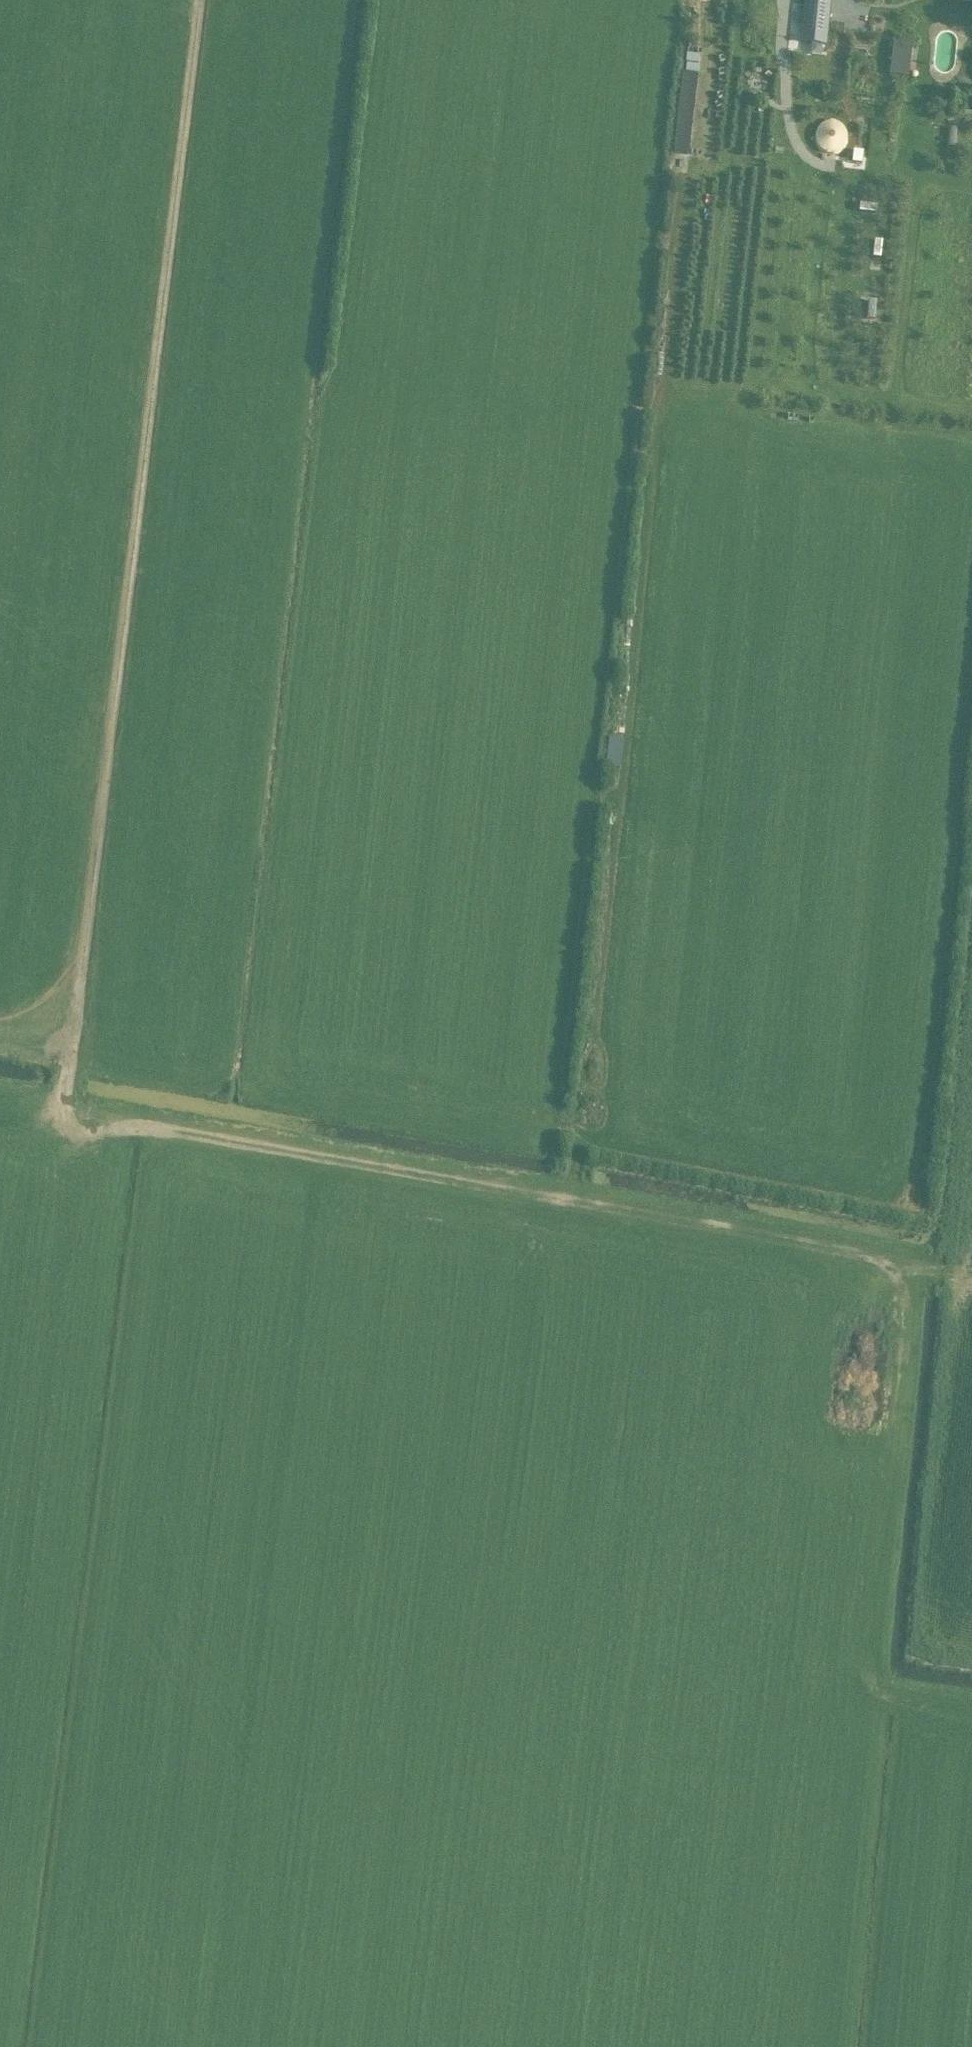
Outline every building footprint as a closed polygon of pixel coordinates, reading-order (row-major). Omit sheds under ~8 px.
[(802,43),(826,45),(830,0),(806,0),(802,43)] [(904,76),(905,64),(892,62),(890,75),(904,76)] [(690,153),(701,67),(685,65),(675,151),(690,153)] [(824,120),(815,144),(841,154),(850,129),(824,120)] [(609,738),(608,765),(624,766),(625,739),(609,738)]
